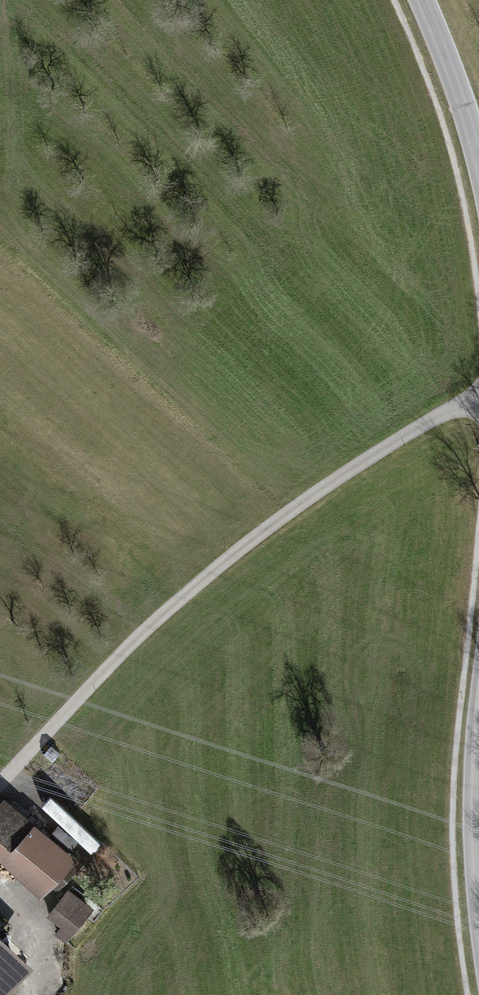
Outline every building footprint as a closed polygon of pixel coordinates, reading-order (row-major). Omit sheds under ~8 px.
[(5,792),(0,797),(0,858),(39,894),(49,882),(57,889),(71,874),(65,868),(75,857),(5,792)] [(93,907),(68,887),(46,913),(60,925),(54,932),(65,941),(93,907)] [(0,928),(0,994),(33,959),(0,928)]
